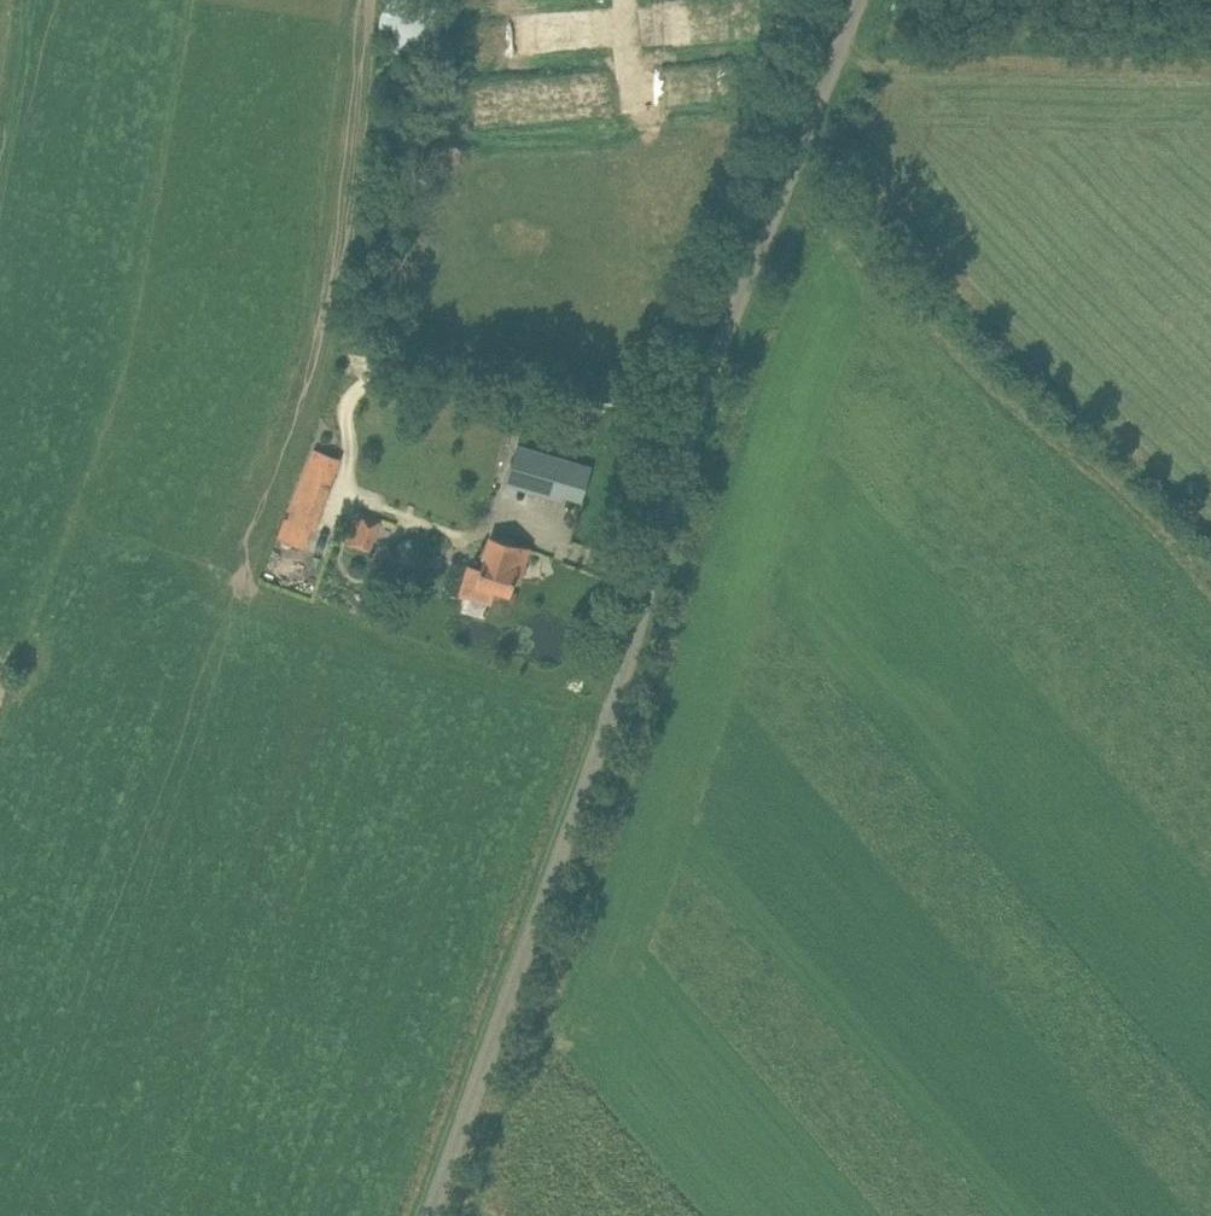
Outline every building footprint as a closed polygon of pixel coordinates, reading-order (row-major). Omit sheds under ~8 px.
[(342,457),(333,454),(339,439),(320,432),(287,518),(315,529),(342,457)] [(517,444),(506,482),(563,498),(564,494),(582,499),(592,466),(517,444)] [(382,517),(361,510),(349,543),(370,551),(382,517)] [(530,546),(491,535),(482,567),(468,563),(460,591),(492,601),(496,588),(510,592),(514,578),(520,580),(530,546)]
